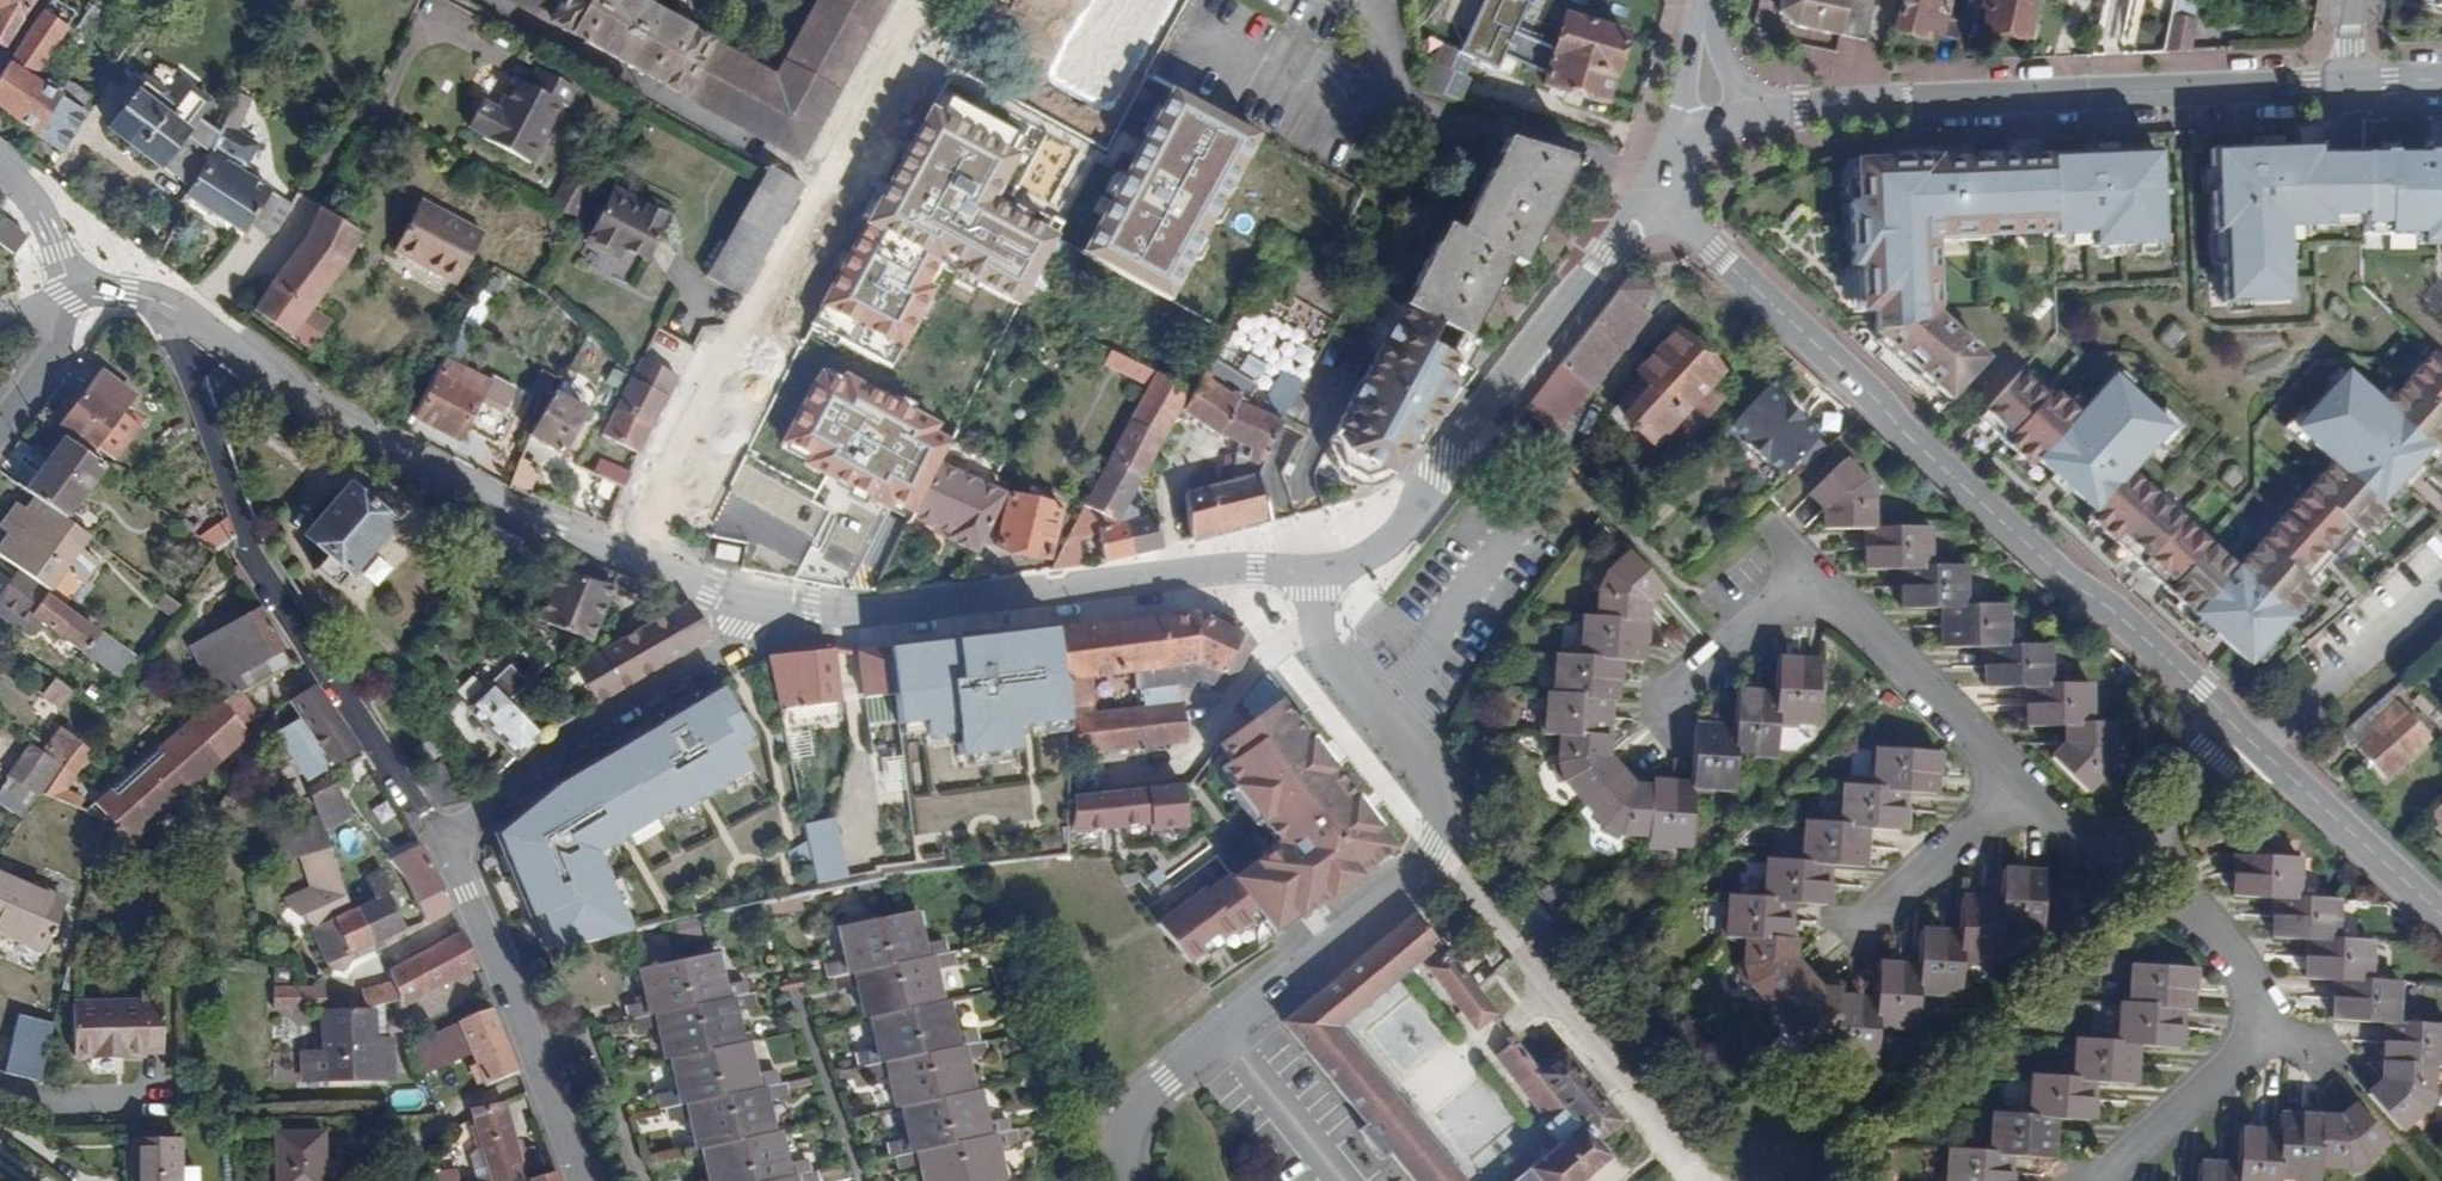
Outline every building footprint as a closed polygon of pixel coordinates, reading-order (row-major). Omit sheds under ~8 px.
[(81,109),(92,94),(68,80),(60,92),(34,77),(78,11),(61,0),(48,0),(0,73),(0,104),(38,136),(63,97),(81,109)] [(6,47),(37,0),(5,0),(0,8),(0,43),(6,47)] [(120,0),(103,0),(98,7),(112,17),(123,2),(120,0)] [(799,158),(887,0),(820,0),(778,76),(692,29),(694,13),(691,2),(690,0),(678,0),(681,10),(680,22),(640,0),(514,0),(799,158)] [(1778,11),(1794,27),(1865,42),(1875,0),(1780,0),(1778,11)] [(1959,40),(1968,5),(1957,3),(1945,0),(1899,0),(1891,31),(1924,38),(1925,33),(1959,40)] [(2026,39),(2035,0),(1985,0),(1983,10),(1988,11),(1983,29),(2026,39)] [(2036,41),(2045,0),(2035,0),(2026,39),(2036,41)] [(2100,36),(2120,37),(2124,0),(2104,0),(2100,36)] [(1471,58),(1465,55),(1487,11),(1465,1),(1434,61),(1463,75),(1471,58)] [(1610,78),(1615,79),(1627,35),(1566,16),(1545,83),(1603,101),(1610,78)] [(2171,19),(2164,52),(2192,51),(2199,18),(2171,19)] [(483,138),(531,162),(561,104),(567,107),(575,90),(543,74),(535,89),(513,78),(497,110),(482,102),(468,127),(484,135),(483,138)] [(219,138),(198,121),(210,105),(188,88),(173,106),(163,99),(165,96),(143,78),(134,90),(138,93),(111,128),(193,190),(219,138)] [(1260,135),(1170,86),(1080,253),(1171,301),(1260,135)] [(940,91),(812,323),(890,366),(944,266),(1021,308),(1060,238),(991,201),(1026,137),(940,91)] [(38,136),(58,149),(83,110),(81,109),(63,97),(38,136)] [(242,228),(271,191),(241,172),(258,146),(226,124),(219,138),(193,190),(190,196),(242,228)] [(1575,161),(1577,157),(1508,137),(1506,141),(1575,161)] [(1575,161),(1506,141),(1457,229),(1445,223),(1401,305),(1436,322),(1443,325),(1467,336),(1507,258),(1522,265),(1575,161)] [(2226,150),(2230,306),(2312,304),(2310,232),(2353,231),(2352,220),(2386,219),(2385,158),(2332,159),(2331,148),(2226,150)] [(2104,250),(2181,246),(2175,151),(2068,157),(2073,237),(2103,235),(2104,250)] [(2385,158),(2386,219),(2406,220),(2406,235),(2434,234),(2434,245),(2441,245),(2441,156),(2385,158)] [(2068,157),(1852,158),(1863,336),(1952,406),(2002,356),(1946,310),(1945,236),(2073,237),(2068,157)] [(707,272),(743,293),(805,185),(769,164),(707,272)] [(559,199),(579,210),(590,190),(570,180),(559,199)] [(556,206),(584,221),(598,194),(590,190),(579,210),(559,199),(556,206)] [(281,195),(266,222),(281,230),(296,203),(281,195)] [(620,246),(645,258),(665,217),(641,205),(639,209),(611,195),(588,241),(616,255),(620,246)] [(423,257),(460,276),(484,232),(421,200),(396,249),(420,263),(423,257)] [(282,268),(322,296),(348,260),(360,232),(321,208),(282,268)] [(19,246),(30,230),(1,210),(0,211),(0,233),(19,246)] [(330,321),(312,309),(322,296),(282,268),(253,307),(310,349),(330,321)] [(1570,395),(1577,402),(1648,313),(1639,305),(1651,289),(1632,273),(1579,339),(1599,359),(1570,395)] [(1313,276),(1299,297),(1340,323),(1354,303),(1313,276)] [(1639,305),(1648,313),(1661,297),(1651,289),(1639,305)] [(1293,299),(1285,320),(1302,327),(1311,306),(1293,299)] [(1401,305),(1330,442),(1338,446),(1345,467),(1366,475),(1386,466),(1395,470),(1422,418),(1430,424),(1458,376),(1449,371),(1456,357),(1427,342),(1436,322),(1401,305)] [(1328,341),(1335,320),(1318,313),(1310,334),(1328,341)] [(1246,314),(1233,335),(1281,363),(1293,342),(1246,314)] [(445,354),(458,360),(474,329),(462,323),(445,354)] [(1467,336),(1443,325),(1433,345),(1457,356),(1467,336)] [(1621,417),(1673,465),(1715,419),(1708,411),(1724,394),(1713,383),(1722,373),(1675,331),(1638,370),(1652,383),(1621,417)] [(1551,375),(1570,395),(1599,359),(1579,339),(1551,375)] [(2423,345),(2382,393),(2440,445),(2441,443),(2441,361),(2423,345)] [(1306,377),(1316,356),(1298,348),(1288,370),(1306,377)] [(1146,385),(1154,370),(1110,349),(1103,363),(1146,385)] [(1225,438),(1244,405),(1256,383),(1209,356),(1183,411),(1219,436),(1225,438)] [(638,453),(651,423),(678,376),(642,357),(603,434),(638,453)] [(1247,377),(1262,385),(1273,367),(1259,358),(1247,377)] [(465,425),(496,442),(523,393),(491,377),(488,381),(447,360),(419,417),(458,438),(465,425)] [(2029,365),(1978,419),(2093,524),(2140,469),(2181,428),(2121,372),(2088,406),(2065,385),(2058,392),(2029,365)] [(840,378),(820,368),(781,441),(806,455),(801,465),(889,512),(893,504),(902,509),(911,513),(938,464),(950,441),(936,433),(941,422),(844,370),(840,378)] [(2354,368),(2304,423),(2340,458),(2388,500),(2440,445),(2382,393),(2354,368)] [(1260,463),(1288,406),(1301,381),(1280,369),(1256,410),(1238,444),(1247,447),(1239,477),(1184,491),(1190,540),(1267,518),(1256,474),(1259,473),(1260,463)] [(1130,413),(1165,433),(1188,388),(1154,370),(1146,385),(1130,413)] [(100,448),(115,460),(140,426),(129,418),(121,412),(134,395),(104,372),(63,425),(78,437),(74,441),(94,455),(100,448)] [(1524,409),(1552,433),(1577,402),(1570,395),(1551,375),(1524,409)] [(528,435),(560,453),(585,408),(554,389),(528,435)] [(1812,434),(1761,390),(1724,432),(1775,476),(1812,434)] [(1225,438),(1238,444),(1256,410),(1244,405),(1225,438)] [(140,426),(145,420),(135,411),(129,418),(140,426)] [(1107,456),(1142,475),(1165,433),(1130,413),(1107,456)] [(39,496),(68,518),(106,465),(94,455),(74,441),(68,436),(30,489),(39,496)] [(1124,509),(1127,504),(1142,475),(1107,456),(1081,503),(1083,504),(1117,521),(1124,509)] [(2340,458),(2249,563),(2307,613),(2329,587),(2319,578),(2388,500),(2340,458)] [(625,486),(630,474),(603,459),(597,470),(625,486)] [(1865,528),(1872,528),(1871,497),(1876,495),(1870,478),(1865,480),(1843,459),(1810,492),(1824,506),(1824,529),(1865,528)] [(974,544),(978,545),(1003,494),(938,464),(911,513),(950,533),(947,538),(970,549),(974,544)] [(2093,524),(2203,617),(2249,563),(2140,469),(2093,524)] [(339,588),(395,523),(351,484),(307,535),(329,554),(317,568),(339,588)] [(997,545),(1047,555),(1058,504),(1008,494),(997,545)] [(90,536),(68,518),(39,496),(29,509),(21,504),(3,529),(11,535),(0,549),(0,553),(24,570),(49,589),(64,570),(81,582),(98,560),(81,547),(90,536)] [(1104,560),(1133,554),(1124,509),(1117,521),(1083,504),(1049,568),(1084,563),(1079,536),(1099,532),(1104,560)] [(1133,554),(1161,548),(1153,514),(1137,517),(1135,507),(1127,504),(1124,509),(1133,554)] [(727,506),(713,563),(768,577),(782,519),(727,506)] [(225,523),(196,538),(212,556),(232,544),(225,523)] [(1901,567),(1930,566),(1929,546),(1925,546),(1926,527),(1872,528),(1865,528),(1865,568),(1901,567)] [(530,609),(600,635),(623,577),(553,550),(530,609)] [(1597,615),(1646,619),(1647,599),(1660,587),(1629,551),(1609,568),(1601,565),(1592,584),(1599,587),(1597,615)] [(2203,617),(2262,666),(2307,613),(2249,563),(2203,617)] [(1943,606),(1969,606),(1969,584),(1963,584),(1963,566),(1930,566),(1901,567),(1902,608),(1943,606)] [(101,632),(49,593),(51,591),(49,589),(24,570),(0,603),(0,609),(31,632),(42,619),(125,680),(142,657),(103,629),(101,632)] [(158,606),(172,616),(181,604),(167,593),(158,606)] [(576,669),(597,703),(712,636),(690,601),(576,669)] [(2011,626),(2006,626),(2005,605),(1969,606),(1943,606),(1944,646),(1986,645),(2012,644),(2011,626)] [(233,695),(291,663),(262,608),(216,634),(226,651),(212,659),(233,695)] [(1243,624),(1222,613),(1216,621),(1197,611),(1056,628),(1066,708),(1067,720),(1070,752),(1184,740),(1176,681),(1202,678),(1225,688),(1249,649),(1237,633),(1243,624)] [(1618,657),(1644,658),(1646,619),(1597,615),(1577,614),(1575,635),(1581,636),(1579,655),(1618,657)] [(991,717),(1066,708),(1056,628),(982,638),(989,693),(991,717)] [(202,641),(212,659),(226,651),(216,634),(202,641)] [(991,717),(989,693),(982,638),(888,649),(894,692),(897,723),(923,720),(925,737),(956,733),(959,755),(1017,749),(1014,726),(1067,720),(1066,708),(991,717)] [(800,724),(840,718),(834,644),(767,654),(768,657),(779,707),(797,705),(800,724)] [(2051,665),(2045,665),(2045,644),(2012,644),(1986,645),(1987,685),(2027,685),(2051,684),(2051,665)] [(862,696),(894,692),(888,649),(857,653),(862,696)] [(1610,697),(1615,697),(1618,657),(1579,655),(1550,653),(1549,676),(1554,676),(1553,694),(1610,697)] [(520,676),(527,684),(551,660),(545,655),(520,676)] [(1795,722),(1814,723),(1818,661),(1779,658),(1776,693),(1774,725),(1795,726),(1795,722)] [(517,755),(540,737),(509,702),(527,684),(520,676),(510,666),(486,689),(475,676),(460,691),(471,704),(469,705),(517,755)] [(1266,672),(1244,699),(1257,717),(1284,697),(1266,672)] [(62,705),(75,689),(58,676),(45,692),(62,705)] [(668,801),(730,769),(704,715),(723,705),(728,693),(721,679),(618,740),(650,808),(666,796),(668,801)] [(309,780),(363,749),(318,683),(290,700),(302,717),(283,729),(281,738),(309,780)] [(2094,704),(2088,704),(2088,683),(2051,684),(2027,685),(2028,724),(2065,724),(2094,723),(2094,704)] [(1772,756),(1774,725),(1776,693),(1737,690),(1735,726),(1733,758),(1753,760),(1753,754),(1772,756)] [(2388,778),(2433,738),(2391,692),(2345,731),(2388,778)] [(742,763),(730,739),(747,730),(728,693),(723,705),(704,715),(730,769),(742,763)] [(1402,836),(1296,693),(1223,744),(1289,823),(1219,867),(1259,923),(1273,943),(1399,857),(1402,836)] [(1558,732),(1607,735),(1610,697),(1553,694),(1547,693),(1546,713),(1542,713),(1541,731),(1558,732)] [(188,789),(191,792),(252,736),(222,702),(183,723),(217,762),(188,789)] [(2110,775),(2119,757),(2113,755),(2113,722),(2094,723),(2065,724),(2065,744),(2051,758),(2085,792),(2104,772),(2110,775)] [(179,798),(188,789),(217,762),(183,723),(95,804),(130,842),(165,811),(180,811),(179,798)] [(1731,790),(1733,758),(1735,726),(1695,723),(1691,783),(1690,792),(1711,794),(1712,788),(1731,790)] [(50,745),(68,758),(79,742),(81,740),(64,726),(50,745)] [(1618,769),(1606,755),(1607,735),(1558,732),(1557,764),(1553,765),(1559,782),(1564,780),(1583,802),(1618,769)] [(417,748),(424,759),(440,749),(433,737),(417,748)] [(40,796),(45,789),(63,765),(30,740),(8,771),(40,796)] [(594,850),(650,808),(618,740),(600,750),(622,776),(517,860),(539,914),(552,948),(627,931),(594,850)] [(63,765),(76,774),(91,750),(79,742),(68,758),(63,765)] [(1905,790),(1934,791),(1937,751),(1871,746),(1870,767),(1874,767),(1872,788),(1904,790),(1905,790)] [(530,917),(539,914),(517,860),(622,776),(600,750),(496,835),(530,917)] [(489,770),(495,776),(512,760),(506,754),(489,770)] [(84,794),(68,786),(76,774),(63,765),(45,789),(64,798),(79,806),(84,794)] [(1177,769),(1066,780),(1071,846),(1202,838),(1194,780),(1177,769)] [(1621,833),(1646,835),(1649,786),(1633,785),(1618,769),(1583,802),(1604,825),(1601,830),(1619,840),(1621,833)] [(1666,845),(1686,847),(1690,792),(1691,783),(1652,780),(1649,780),(1649,786),(1646,835),(1645,848),(1666,850),(1666,845)] [(318,816),(348,801),(338,783),(312,797),(318,816)] [(1868,825),(1901,828),(1905,790),(1904,790),(1872,788),(1843,786),(1841,802),(1836,802),(1834,823),(1868,825)] [(323,831),(356,814),(348,801),(318,816),(323,831)] [(2430,818),(2441,830),(2441,805),(2430,818)] [(841,817),(808,824),(821,884),(854,877),(841,817)] [(1827,861),(1865,864),(1868,825),(1834,823),(1806,821),(1804,838),(1799,838),(1797,859),(1827,861)] [(315,822),(269,832),(279,870),(304,865),(313,891),(285,901),(289,912),(314,925),(312,927),(327,963),(330,961),(332,969),(345,973),(351,961),(348,952),(366,945),(352,909),(329,846),(324,848),(320,838),(315,822)] [(336,833),(336,856),(353,857),(354,833),(336,833)] [(428,919),(452,908),(420,844),(393,858),(428,919)] [(2273,896),(2299,898),(2301,877),(2296,877),(2298,856),(2235,852),(2232,893),(2273,896)] [(1790,899),(1825,901),(1827,861),(1797,859),(1767,857),(1765,879),(1760,878),(1759,897),(1790,899)] [(1259,923),(1219,867),(1198,880),(1195,873),(1149,909),(1144,932),(1168,968),(1189,970),(1259,923)] [(366,945),(405,929),(396,908),(400,906),(383,869),(367,876),(377,899),(352,909),(366,945)] [(47,946),(67,898),(0,870),(0,937),(4,928),(47,946)] [(2020,932),(2036,934),(2040,873),(2004,870),(2002,899),(2000,938),(2019,939),(2020,932)] [(2050,929),(2089,931),(2092,891),(2052,889),(2050,929)] [(1746,936),(1787,938),(1790,899),(1759,897),(1728,895),(1726,915),(1723,915),(1722,934),(1746,936)] [(2339,920),(2334,919),(2336,900),(2299,898),(2273,896),(2270,936),(2307,938),(2338,939),(2339,920)] [(1998,962),(2000,938),(2002,899),(1961,898),(1959,933),(1957,963),(1977,965),(1977,961),(1998,962)] [(945,936),(924,940),(921,925),(928,923),(925,907),(879,916),(890,963),(895,963),(948,951),(945,936)] [(837,975),(890,963),(879,916),(836,925),(839,943),(846,942),(849,957),(829,961),(832,976),(837,975)] [(1336,1023),(1419,958),(1474,1027),(1487,1016),(1492,1023),(1496,1019),(1491,1013),(1413,916),(1283,1019),(1413,1180),(1462,1180),(1336,1023)] [(400,998),(402,1008),(477,967),(461,930),(393,968),(395,979),(400,998)] [(1937,993),(1956,994),(1957,963),(1959,933),(1920,931),(1918,964),(1916,997),(1936,998),(1937,993)] [(1769,1006),(1806,973),(1794,959),(1795,939),(1787,938),(1746,936),(1744,964),(1740,965),(1745,984),(1750,984),(1769,1006)] [(2335,978),(2372,980),(2373,961),(2368,961),(2369,941),(2338,939),(2307,938),(2304,976),(2335,978)] [(696,1005),(749,993),(747,979),(726,982),(723,967),(730,966),(726,948),(681,958),(690,1005),(696,1005)] [(910,1007),(950,999),(946,981),(941,982),(937,967),(958,962),(955,950),(948,951),(895,963),(905,1008),(910,1007)] [(638,1016),(690,1005),(681,958),(635,968),(639,985),(646,984),(649,999),(629,1003),(632,1018),(638,1016)] [(1894,1025),(1915,1026),(1916,997),(1918,964),(1878,960),(1876,997),(1874,1029),(1894,1030),(1894,1025)] [(2185,1007),(2192,1007),(2195,967),(2128,961),(2126,985),(2133,986),(2132,1003),(2185,1007)] [(866,1016),(905,1008),(895,963),(890,963),(837,975),(841,987),(860,983),(863,999),(858,1000),(862,1017),(866,1016)] [(1805,1034),(1834,1035),(1837,994),(1837,990),(1819,988),(1806,973),(1769,1006),(1788,1028),(1787,1034),(1803,1041),(1805,1034)] [(2399,1002),(2394,1002),(2395,982),(2372,980),(2335,978),(2332,1017),(2386,1021),(2398,1021),(2399,1002)] [(367,1008),(374,1006),(400,998),(395,979),(383,983),(365,988),(367,1008)] [(275,1007),(299,1007),(298,986),(275,986),(275,1007)] [(325,1008),(327,1008),(327,987),(298,986),(299,1007),(325,1008)] [(144,1047),(164,1046),(163,991),(143,991),(143,1000),(76,1002),(77,1051),(77,1054),(144,1052),(144,1047)] [(746,1023),(741,1024),(738,1008),(757,1004),(755,992),(749,993),(696,1005),(705,1049),(711,1048),(751,1040),(746,1023)] [(1872,1064),(1874,1029),(1876,997),(1837,994),(1834,1035),(1832,1061),(1872,1064)] [(335,1008),(354,1008),(354,997),(335,997),(335,1008)] [(956,1030),(952,1014),(959,1012),(956,998),(950,999),(910,1007),(920,1054),(924,1054),(980,1042),(976,1026),(956,1030)] [(2140,1042),(2182,1045),(2185,1007),(2132,1003),(2124,1003),(2122,1023),(2116,1023),(2115,1041),(2140,1042)] [(486,1085),(519,1070),(493,1005),(414,1044),(425,1072),(472,1053),(486,1085)] [(666,1058),(705,1049),(696,1005),(690,1005),(638,1016),(641,1029),(662,1025),(665,1041),(659,1042),(662,1058),(666,1058)] [(356,1078),(397,1076),(395,1038),(376,1038),(374,1006),(367,1008),(354,1008),(356,1078)] [(869,1064),(920,1054),(910,1007),(905,1008),(866,1016),(869,1032),(875,1031),(878,1047),(859,1051),(862,1066),(869,1064)] [(326,1079),(356,1078),(354,1008),(335,1008),(327,1008),(325,1008),(326,1055),(326,1079)] [(40,1078),(47,1051),(56,1021),(23,1012),(8,1069),(40,1078)] [(2441,1065),(2441,1024),(2398,1021),(2386,1021),(2383,1061),(2430,1064),(2441,1065)] [(1607,1157),(1594,1140),(1619,1119),(1563,1049),(1536,1071),(1513,1041),(1514,1041),(1508,1033),(1503,1038),(1508,1045),(1495,1055),(1548,1121),(1545,1123),(1560,1141),(1510,1180),(1577,1180),(1607,1157)] [(2095,1078),(2138,1080),(2140,1042),(2115,1041),(2079,1038),(2076,1060),(2070,1060),(2069,1076),(2095,1078)] [(778,1066),(758,1071),(754,1056),(760,1055),(756,1039),(751,1040),(711,1048),(720,1094),(725,1094),(781,1082),(778,1066)] [(977,1072),(971,1073),(968,1058),(988,1053),(985,1040),(980,1042),(924,1054),(934,1099),(939,1098),(981,1089),(977,1072)] [(668,1106),(720,1094),(711,1048),(705,1049),(666,1058),(670,1075),(677,1073),(679,1087),(660,1092),(662,1107),(668,1106)] [(896,1106),(934,1099),(924,1054),(920,1054),(869,1064),(872,1078),(890,1074),(893,1089),(888,1091),(891,1108),(896,1106)] [(313,1079),(326,1079),(326,1055),(312,1056),(313,1079)] [(2435,1094),(2427,1090),(2430,1064),(2383,1061),(2381,1081),(2367,1094),(2399,1130),(2420,1111),(2426,1113),(2435,1094)] [(2057,1116),(2093,1118),(2095,1078),(2069,1076),(2035,1074),(2033,1096),(2028,1095),(2027,1114),(2057,1116)] [(779,1113),(772,1114),(769,1099),(790,1095),(787,1081),(781,1082),(725,1094),(734,1139),(742,1138),(782,1130),(779,1113)] [(1010,1129),(1007,1116),(987,1120),(984,1106),(989,1105),(986,1088),(981,1089),(939,1098),(949,1143),(955,1141),(1010,1129)] [(699,1146),(734,1139),(725,1094),(720,1094),(668,1106),(671,1120),(692,1115),(695,1130),(689,1132),(692,1148),(699,1146)] [(898,1153),(949,1143),(939,1098),(934,1099),(896,1106),(900,1123),(906,1122),(908,1137),(889,1141),(891,1155),(898,1153)] [(528,1176),(505,1102),(473,1108),(477,1125),(472,1126),(477,1147),(470,1154),(478,1180),(508,1180),(528,1176)] [(2364,1160),(2389,1139),(2356,1103),(2341,1116),(2320,1116),(2317,1166),(2344,1166),(2346,1172),(2365,1166),(2364,1160)] [(2013,1153),(2055,1156),(2057,1116),(2027,1114),(1995,1112),(1993,1133),(1987,1133),(1986,1151),(2013,1153)] [(2317,1166),(2320,1116),(2282,1114),(2281,1129),(2278,1175),(2298,1176),(2298,1180),(2316,1180),(2317,1166)] [(2278,1175),(2281,1129),(2241,1126),(2239,1163),(2238,1180),(2277,1180),(2278,1175)] [(788,1162),(785,1147),(791,1146),(788,1129),(782,1130),(742,1138),(752,1180),(765,1180),(811,1171),(808,1157),(788,1162)] [(1000,1163),(997,1147),(1016,1143),(1013,1129),(1010,1129),(955,1141),(964,1180),(996,1180),(1009,1178),(1006,1162),(1000,1163)] [(325,1131),(276,1132),(277,1180),(326,1180),(325,1131)] [(180,1135),(133,1136),(134,1180),(181,1180),(180,1135)] [(742,1138),(734,1139),(699,1146),(703,1165),(708,1164),(711,1179),(700,1180),(752,1180),(742,1138)] [(955,1141),(949,1143),(898,1153),(901,1167),(920,1163),(924,1179),(918,1180),(964,1180),(955,1141)] [(2013,1153),(1986,1151),(1951,1149),(1949,1168),(1945,1167),(1944,1180),(2011,1180),(2013,1153)] [(2239,1163),(2199,1160),(2197,1180),(2238,1180),(2239,1163)] [(816,1170),(811,1171),(765,1180),(818,1180),(816,1170)] [(554,1172),(528,1176),(529,1180),(557,1180),(554,1172)]
